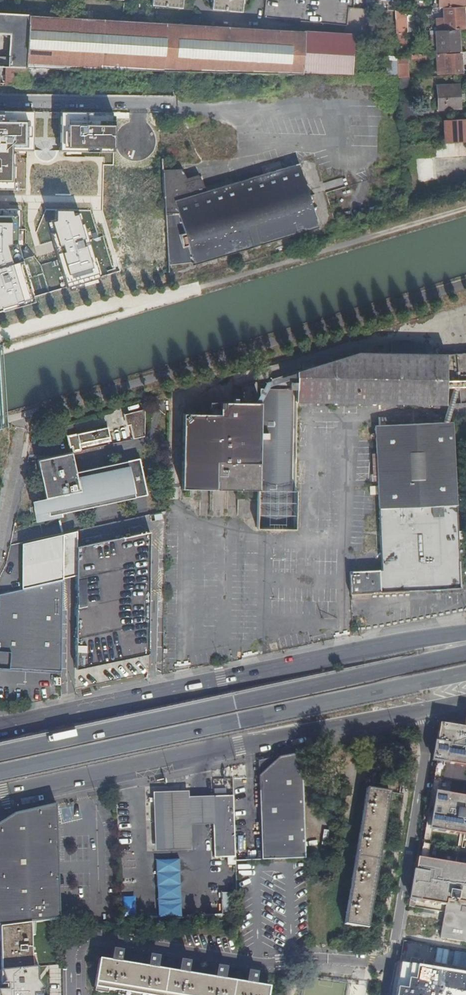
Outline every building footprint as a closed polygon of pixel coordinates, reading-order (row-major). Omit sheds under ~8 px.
[(182,0),(152,0),(151,5),(182,8),(182,0)] [(211,9),(241,12),(242,0),(212,0),(211,9)] [(266,17),(348,26),(349,7),(353,7),(353,0),(267,0),(266,17)] [(465,29),(464,7),(444,8),(445,30),(459,30),(465,29)] [(164,70),(164,71),(276,74),(352,75),(354,34),(294,31),(29,15),(0,13),(0,33),(10,34),(9,55),(0,55),(0,67),(164,70)] [(437,53),(460,52),(459,30),(445,30),(436,31),(437,53)] [(430,54),(437,53),(436,31),(429,31),(430,54)] [(396,33),(396,37),(397,48),(405,48),(405,32),(396,33)] [(460,53),(444,54),(445,74),(461,74),(460,53)] [(438,74),(445,74),(444,54),(437,54),(438,74)] [(397,55),(399,78),(409,77),(407,55),(397,55)] [(7,67),(6,85),(29,86),(29,83),(26,83),(27,68),(7,67)] [(409,86),(409,77),(399,78),(399,87),(409,86)] [(460,85),(438,86),(439,109),(462,108),(460,85)] [(401,122),(417,122),(416,101),(400,102),(400,117),(401,122)] [(116,111),(61,113),(62,157),(113,158),(115,134),(116,111)] [(0,112),(0,161),(16,161),(37,157),(37,112),(0,112)] [(125,113),(125,127),(153,127),(153,113),(125,113)] [(445,121),(446,143),(465,142),(465,119),(445,121)] [(446,143),(435,144),(436,157),(465,156),(465,142),(446,143)] [(432,159),(419,159),(420,182),(434,181),(432,159)] [(0,161),(0,200),(17,200),(16,161),(0,161)] [(299,163),(201,193),(194,180),(186,180),(179,172),(163,173),(165,214),(168,265),(194,263),(195,264),(319,225),(299,163)] [(0,211),(0,244),(12,242),(12,210),(0,211)] [(78,213),(45,223),(65,287),(98,276),(78,213)] [(133,264),(165,261),(161,224),(162,224),(161,213),(145,215),(147,226),(140,227),(141,235),(130,236),(133,264)] [(0,249),(0,307),(33,301),(17,245),(0,249)] [(294,402),(336,403),(393,404),(445,404),(465,403),(465,381),(465,353),(446,355),(426,354),(426,345),(421,345),(421,343),(360,342),(360,353),(303,369),(295,372),(294,402)] [(194,488),(255,490),(254,527),(291,527),(294,402),(295,372),(272,379),(272,390),(257,389),(257,403),(246,402),(224,402),(224,414),(205,413),(196,413),(179,413),(178,488),(194,488)] [(225,383),(224,377),(200,384),(202,390),(225,383)] [(224,414),(224,402),(206,401),(205,413),(224,414)] [(144,437),(145,410),(125,415),(127,425),(131,424),(134,439),(144,437)] [(461,588),(458,518),(454,451),(453,422),(375,426),(379,504),(383,570),(350,572),(351,593),(355,593),(356,598),(367,597),(367,592),(428,589),(461,588)] [(74,451),(81,449),(81,446),(110,440),(108,427),(68,434),(71,447),(73,446),(74,451)] [(458,518),(465,518),(465,485),(465,450),(454,451),(458,518)] [(71,452),(38,458),(43,483),(47,499),(39,501),(37,502),(36,504),(35,505),(35,508),(36,509),(37,511),(38,511),(40,517),(113,502),(148,494),(140,457),(76,471),(71,452)] [(252,515),(253,499),(238,499),(238,514),(252,515)] [(77,546),(77,530),(63,533),(63,559),(62,580),(76,576),(77,546)] [(149,531),(77,546),(76,576),(75,668),(147,653),(149,570),(149,531)] [(63,559),(63,533),(24,542),(29,566),(63,559)] [(63,559),(29,566),(34,586),(62,580),(63,559)] [(34,586),(0,594),(0,668),(59,669),(62,580),(34,586)] [(430,762),(465,768),(465,722),(464,731),(439,726),(436,743),(434,743),(430,762)] [(289,756),(292,859),(305,859),(302,754),(289,756)] [(262,860),(292,859),(289,756),(289,755),(280,757),(281,778),(259,778),(262,860)] [(280,757),(259,761),(259,778),(281,778),(280,757)] [(390,793),(367,789),(344,925),(367,929),(390,793)] [(211,825),(210,797),(189,797),(188,791),(152,793),(154,852),(190,851),(189,826),(211,825)] [(233,794),(233,792),(211,793),(210,793),(210,797),(211,825),(212,861),(213,861),(213,859),(211,795),(233,794)] [(429,830),(465,836),(465,798),(434,793),(433,802),(426,801),(423,820),(430,821),(429,830)] [(213,859),(231,859),(235,859),(233,794),(211,795),(213,859)] [(14,813),(0,824),(0,927),(35,923),(41,922),(39,850),(58,849),(56,804),(24,811),(14,813)] [(39,850),(41,922),(60,920),(58,849),(39,850)] [(418,858),(416,870),(413,870),(409,898),(445,904),(439,944),(447,946),(447,949),(462,951),(464,943),(465,943),(465,866),(418,858)] [(156,917),(180,916),(179,859),(155,859),(156,917)] [(235,894),(220,894),(221,917),(236,916),(235,894)] [(125,895),(123,906),(133,907),(134,897),(125,895)] [(0,927),(0,952),(1,971),(9,970),(27,969),(27,960),(30,959),(30,955),(36,954),(35,923),(0,927)] [(129,961),(141,963),(142,952),(125,950),(124,957),(129,958),(129,961)] [(27,969),(36,968),(36,959),(30,959),(27,960),(27,969)] [(269,988),(99,960),(95,983),(168,994),(267,994),(269,988)] [(402,964),(396,994),(465,994),(465,973),(402,964)] [(1,971),(0,971),(0,980),(9,980),(9,970),(1,971)] [(0,980),(0,994),(9,994),(9,987),(9,980),(0,980)] [(59,987),(43,988),(43,994),(60,994),(59,987)]
